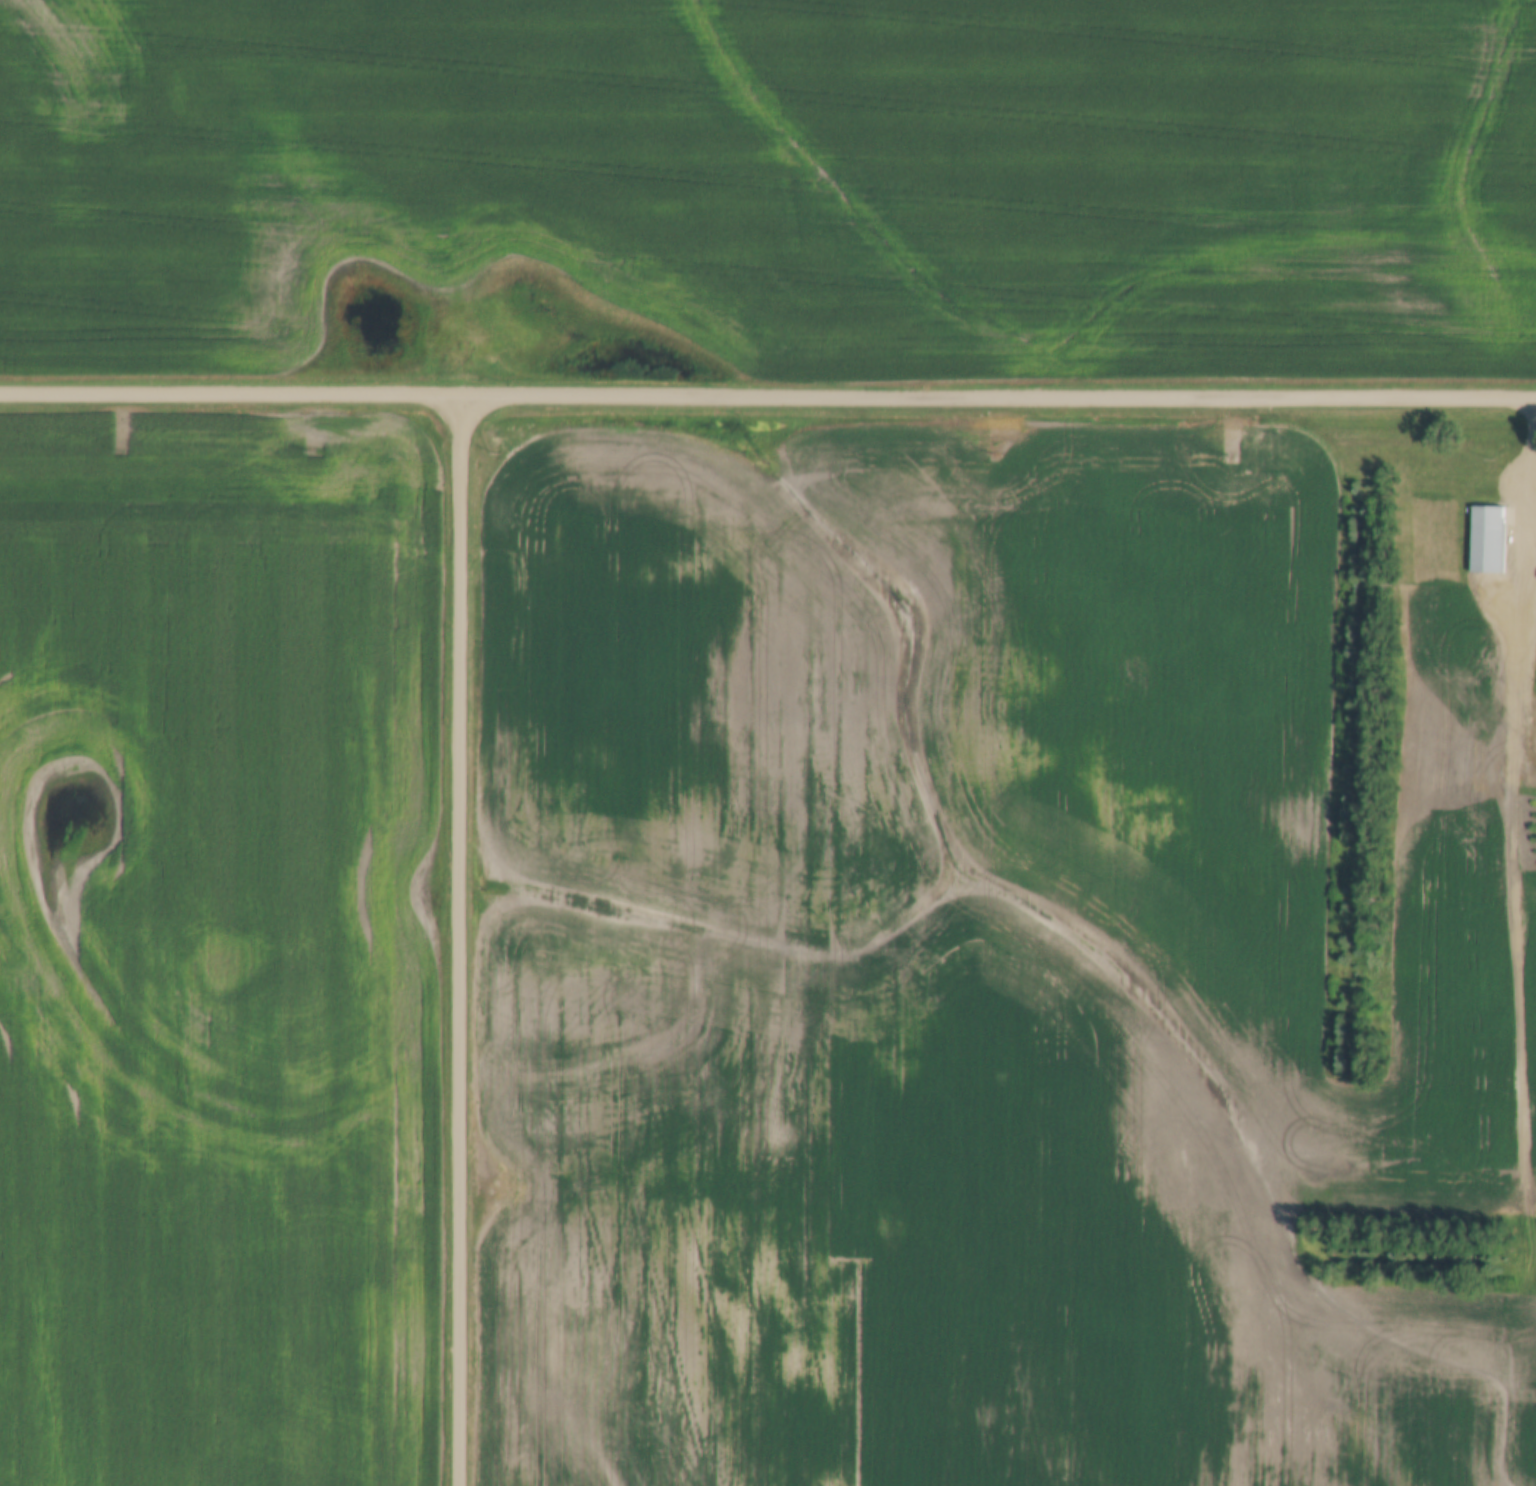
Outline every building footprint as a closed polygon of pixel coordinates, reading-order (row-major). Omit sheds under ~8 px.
[(1506,505),(1473,504),(1472,572),(1506,572),(1506,505)]
